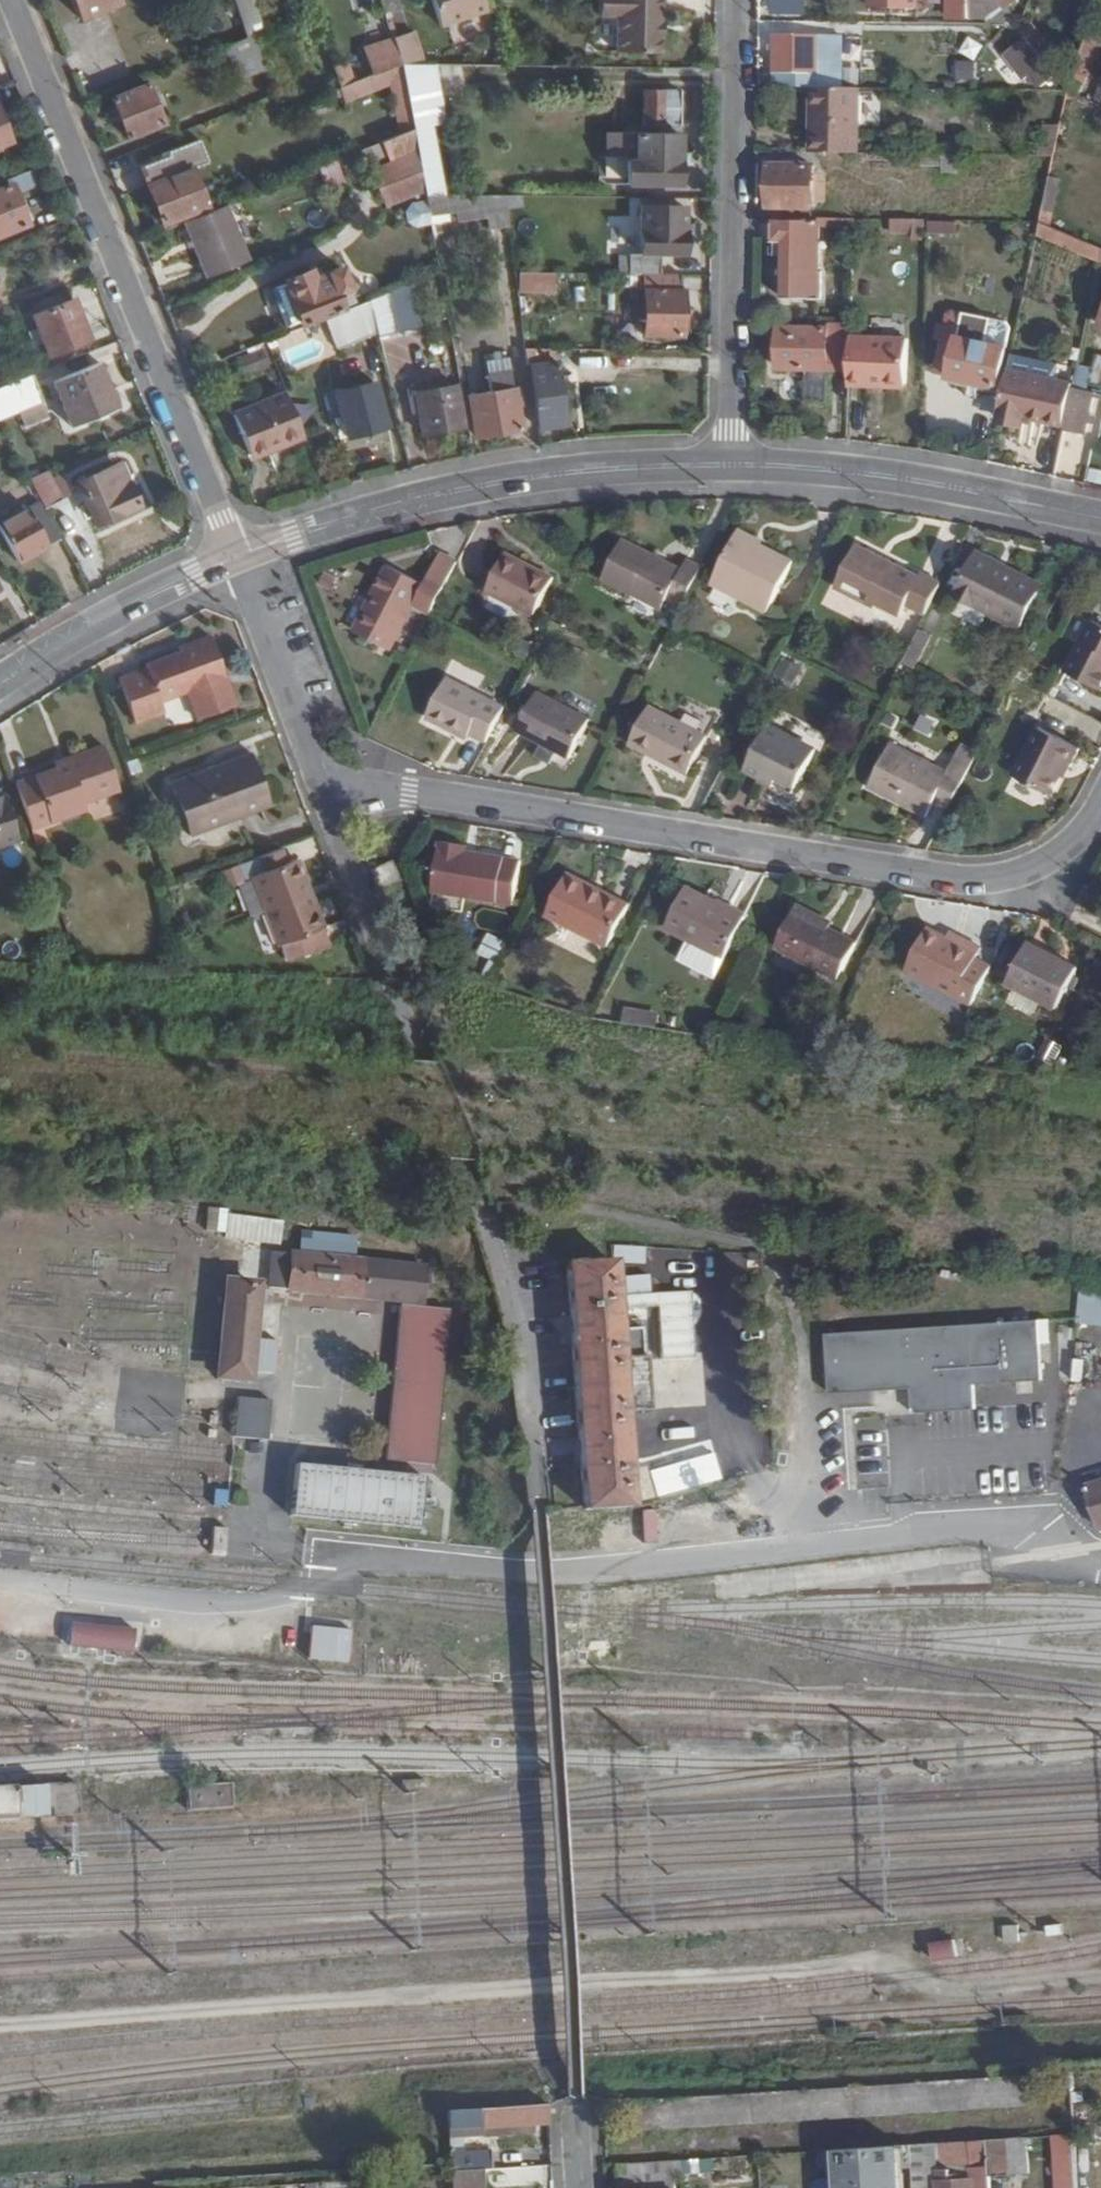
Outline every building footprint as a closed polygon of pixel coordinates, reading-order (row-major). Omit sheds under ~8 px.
[(78,17),(111,3),(109,0),(71,0),(78,17)] [(245,37),(252,34),(262,31),(252,0),(233,0),(245,37)] [(441,26),(487,12),(483,0),(432,0),(441,26)] [(597,13),(615,14),(614,48),(658,48),(659,33),(661,0),(597,0),(597,13)] [(808,0),(771,0),(771,15),(807,16),(808,0)] [(949,17),(968,17),(968,0),(970,0),(950,0),(949,17)] [(992,14),(1002,6),(997,0),(981,0),(992,14)] [(1004,9),(1015,2),(1013,0),(997,0),(1002,6),(1004,9)] [(1000,23),(1015,24),(1004,9),(1002,6),(992,14),(1000,23)] [(413,28),(392,36),(393,39),(401,64),(425,64),(413,28)] [(245,37),(226,45),(238,77),(264,69),(252,34),(245,37)] [(810,87),(840,87),(840,70),(819,71),(819,45),(825,44),(825,36),(774,36),(773,86),(810,87)] [(1065,91),(1077,96),(1080,86),(1083,87),(1086,75),(1092,76),(1100,53),(1100,43),(1086,36),(1065,91)] [(1024,77),(1044,62),(1025,37),(1004,52),(1024,77)] [(365,51),(373,73),(398,64),(401,64),(393,39),(365,51)] [(819,71),(840,70),(840,44),(825,44),(819,45),(819,71)] [(373,73),(356,80),(362,94),(389,85),(399,133),(413,128),(401,64),(398,64),(373,73)] [(401,64),(413,128),(429,127),(425,104),(434,102),(428,64),(425,64),(401,64)] [(163,126),(146,84),(110,97),(128,139),(163,126)] [(855,152),(857,87),(840,87),(810,87),(810,122),(814,122),(812,152),(815,152),(855,152)] [(678,124),(678,91),(642,91),(642,123),(678,124)] [(10,141),(0,113),(0,145),(10,141)] [(429,127),(413,128),(417,151),(424,189),(425,196),(441,195),(429,127)] [(413,128),(399,133),(349,154),(354,166),(384,156),(387,164),(417,151),(413,128)] [(604,183),(625,184),(626,160),(634,160),(634,133),(605,132),(604,183)] [(678,184),(678,133),(634,133),(634,160),(626,160),(625,184),(678,184)] [(417,151),(387,164),(371,170),(386,205),(424,189),(417,151)] [(958,164),(957,154),(942,154),(943,161),(943,164),(958,164)] [(316,167),(326,190),(346,181),(337,159),(316,167)] [(774,220),(809,221),(810,207),(813,207),(814,167),(768,166),(768,207),(775,207),(774,220)] [(41,181),(34,167),(11,176),(19,191),(41,181)] [(206,205),(191,167),(147,185),(162,224),(206,205)] [(8,185),(0,188),(0,234),(26,224),(8,185)] [(505,196),(461,195),(466,223),(489,220),(492,230),(510,228),(505,196)] [(414,225),(429,221),(426,201),(411,203),(406,212),(407,221),(414,225)] [(228,203),(186,221),(209,277),(251,259),(228,203)] [(642,273),(657,273),(658,253),(684,252),(684,230),(681,230),(681,206),(640,205),(640,251),(612,251),(610,272),(642,273)] [(855,227),(855,218),(818,218),(818,221),(818,227),(855,227)] [(923,249),(924,219),(893,219),(894,232),(915,233),(915,250),(923,249)] [(957,237),(959,224),(932,219),(930,233),(957,237)] [(818,227),(818,221),(809,221),(774,220),(773,242),(787,242),(787,256),(787,299),(819,300),(820,272),(817,271),(818,227)] [(1041,221),(1039,234),(1100,262),(1100,248),(1041,221)] [(773,256),(787,256),(787,242),(773,242),(773,256)] [(312,277),(309,268),(283,279),(292,300),(289,301),(299,321),(339,306),(339,305),(351,299),(339,265),(312,277)] [(554,272),(520,271),(520,288),(554,289),(554,272)] [(680,290),(679,273),(657,273),(642,273),(642,308),(642,319),(642,335),(682,334),(684,291),(680,290)] [(373,320),(378,338),(394,332),(386,293),(368,300),(373,320)] [(89,339),(73,299),(32,315),(48,355),(89,339)] [(368,300),(341,311),(349,330),(373,320),(368,300)] [(997,387),(1011,322),(966,312),(951,377),(953,377),(997,387)] [(851,335),(851,322),(827,321),(826,329),(775,327),(774,367),(802,368),(802,401),(824,402),(825,369),(850,371),(851,335)] [(850,371),(849,384),(868,385),(868,380),(904,381),(905,338),(851,335),(850,371)] [(540,362),(539,349),(525,349),(526,364),(529,363),(540,362)] [(266,364),(260,350),(235,361),(242,374),(266,364)] [(1078,369),(1012,354),(999,413),(1022,419),(1025,413),(1035,416),(1066,423),(1069,410),(1074,387),(1078,369)] [(1082,365),(1077,378),(1100,388),(1100,356),(1095,370),(1082,365)] [(529,363),(537,427),(544,427),(545,431),(557,430),(556,425),(562,425),(554,360),(540,362),(529,363)] [(115,408),(98,364),(54,383),(71,426),(115,408)] [(515,407),(512,389),(509,370),(485,374),(487,391),(467,396),(474,435),(518,427),(515,407)] [(0,386),(0,418),(43,401),(32,374),(0,386)] [(997,391),(997,387),(953,377),(952,383),(997,391)] [(388,425),(376,382),(336,393),(349,436),(388,425)] [(422,433),(461,425),(453,387),(409,395),(414,412),(417,412),(422,433)] [(519,388),(512,389),(515,407),(522,405),(519,388)] [(277,446),(302,436),(283,392),(233,413),(249,453),(275,442),(277,446)] [(1066,423),(1063,437),(1080,440),(1085,413),(1069,410),(1066,423)] [(1025,413),(1022,419),(1034,421),(1035,416),(1025,413)] [(137,504),(119,463),(77,482),(96,522),(137,504)] [(63,498),(47,470),(29,478),(42,502),(45,508),(63,498)] [(61,537),(45,508),(42,502),(0,523),(0,528),(18,561),(61,537)] [(754,541),(737,532),(710,585),(765,613),(791,565),(752,545),(754,541)] [(679,610),(699,569),(684,562),(678,572),(619,542),(598,583),(658,614),(663,603),(679,610)] [(925,616),(941,584),(919,572),(916,577),(858,545),(836,588),(878,609),(880,604),(902,616),(907,607),(925,616)] [(552,577),(504,554),(485,592),(534,615),(552,577)] [(1042,586),(978,554),(957,594),(1021,626),(1042,586)] [(430,612),(455,563),(439,555),(423,585),(386,567),(370,596),(375,599),(357,635),(390,651),(413,605),(430,612)] [(375,599),(370,596),(352,632),(357,635),(375,599)] [(1096,619),(1070,671),(1100,686),(1100,621),(1096,619)] [(921,670),(935,634),(921,629),(907,665),(921,670)] [(127,709),(154,699),(183,689),(194,718),(230,704),(204,635),(180,643),(182,648),(173,651),(140,664),(141,669),(114,678),(127,709)] [(182,648),(180,643),(170,646),(173,651),(182,648)] [(469,736),(487,742),(505,707),(448,679),(427,720),(456,735),(457,730),(469,736)] [(588,718),(536,692),(517,731),(568,757),(588,718)] [(158,710),(154,699),(127,709),(130,719),(158,710)] [(704,737),(647,708),(628,748),(685,777),(704,737)] [(1067,763),(1073,765),(1081,747),(1040,724),(1015,773),(1052,792),(1062,774),(1067,763)] [(778,778),(796,787),(814,750),(768,728),(746,772),(774,785),(778,778)] [(467,739),(469,736),(457,730),(456,735),(467,739)] [(956,797),(979,753),(961,744),(947,772),(891,743),(869,786),(926,814),(935,800),(939,790),(956,797)] [(68,764),(15,783),(32,829),(86,810),(83,802),(119,789),(104,746),(66,759),(68,764)] [(173,779),(193,833),(266,804),(245,751),(173,779)] [(1067,777),(1073,765),(1067,763),(1062,774),(1067,777)] [(792,794),(796,787),(778,778),(774,785),(792,794)] [(186,835),(193,833),(173,779),(166,781),(186,835)] [(951,808),(956,797),(939,790),(935,800),(951,808)] [(0,795),(0,845),(17,839),(1,795),(0,795)] [(266,912),(309,896),(295,860),(286,865),(279,848),(240,863),(247,880),(253,878),(266,912)] [(445,888),(520,925),(537,890),(485,864),(488,859),(465,848),(445,888)] [(394,863),(374,872),(381,889),(402,880),(394,863)] [(569,870),(565,878),(601,894),(605,887),(569,870)] [(601,894),(565,878),(547,913),(608,943),(630,900),(605,887),(601,894)] [(745,915),(688,887),(666,928),(723,958),(745,915)] [(266,912),(288,978),(307,970),(308,973),(334,964),(309,896),(266,912)] [(798,907),(796,911),(829,928),(831,923),(814,917),(798,907)] [(829,928),(796,911),(777,947),(840,978),(857,941),(829,928)] [(908,969),(975,1003),(995,962),(980,954),(982,949),(949,933),(931,925),(908,969)] [(951,927),(949,933),(982,949),(984,944),(951,927)] [(487,934),(481,956),(499,961),(505,939),(487,934)] [(1060,1007),(1078,971),(1062,962),(1064,957),(1031,940),(1009,981),(1060,1007)] [(1062,962),(1078,971),(1081,966),(1064,957),(1062,962)] [(627,1008),(625,1023),(656,1028),(659,1012),(627,1008)] [(207,1212),(206,1239),(282,1242),(283,1215),(207,1212)] [(613,1248),(614,1265),(645,1263),(643,1246),(613,1248)] [(426,1268),(275,1253),(271,1289),(422,1303),(426,1268)] [(760,1254),(747,1254),(747,1262),(761,1262),(760,1254)] [(620,1359),(614,1265),(569,1268),(585,1509),(630,1506),(624,1412),(652,1410),(649,1357),(620,1359)] [(249,1377),(254,1319),(257,1287),(230,1285),(221,1374),(249,1377)] [(1078,1323),(1100,1325),(1100,1289),(1081,1287),(1078,1323)] [(449,1312),(403,1306),(390,1446),(435,1450),(449,1312)] [(276,1321),(254,1319),(249,1377),(271,1379),(276,1321)] [(1039,1321),(828,1335),(832,1394),(912,1389),(913,1414),(976,1409),(975,1385),(1043,1380),(1039,1321)] [(237,1401),(234,1440),(269,1442),(272,1404),(237,1401)] [(705,1457),(653,1472),(660,1499),(713,1485),(705,1457)] [(292,1516),(420,1529),(426,1476),(298,1463),(292,1516)] [(1087,1488),(1100,1530),(1100,1529),(1100,1485),(1087,1488)] [(213,1527),(212,1554),(226,1555),(227,1528),(213,1527)] [(134,1630),(73,1621),(70,1644),(131,1652),(134,1630)] [(351,1632),(313,1628),(310,1657),(348,1661),(351,1632)] [(233,1784),(188,1787),(190,1811),(234,1808),(233,1784)] [(76,1787),(46,1789),(48,1816),(77,1815),(76,1787)] [(48,1816),(46,1789),(15,1790),(17,1818),(48,1816)] [(15,1790),(0,1791),(0,1819),(17,1818),(15,1790)] [(936,1959),(962,1954),(959,1936),(932,1941),(936,1959)] [(1028,2074),(626,2101),(628,2132),(1030,2106),(1028,2074)] [(548,2124),(547,2105),(447,2112),(451,2172),(483,2169),(492,2169),(490,2152),(465,2152),(464,2145),(470,2138),(486,2139),(485,2136),(485,2128),(537,2125),(548,2124)] [(537,2133),(537,2125),(485,2128),(485,2136),(537,2133)] [(1074,2135),(1059,2136),(1062,2187),(1078,2187),(1074,2135)] [(1027,2139),(1009,2140),(1010,2175),(1029,2173),(1027,2139)] [(1009,2140),(989,2141),(991,2176),(1010,2175),(1009,2140)] [(907,2187),(931,2187),(930,2162),(971,2160),(972,2172),(972,2177),(950,2178),(949,2173),(938,2175),(938,2187),(974,2187),(974,2181),(991,2181),(991,2176),(989,2141),(904,2147),(907,2187)] [(839,2187),(907,2187),(904,2147),(837,2151),(839,2187)] [(685,2174),(685,2161),(620,2165),(621,2187),(677,2187),(676,2175),(685,2174)] [(451,2172),(451,2176),(452,2187),(483,2187),(483,2169),(451,2172)]
